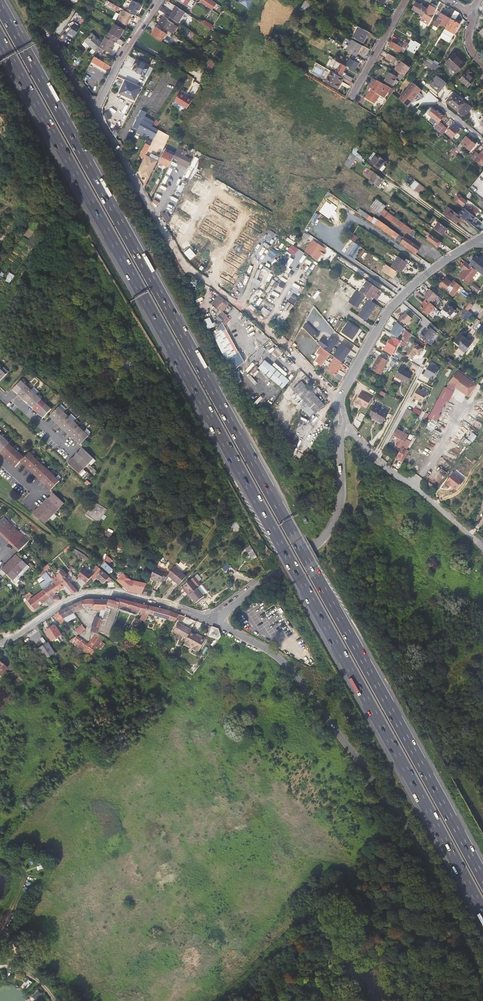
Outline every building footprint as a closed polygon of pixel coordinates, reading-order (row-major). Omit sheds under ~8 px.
[(132,0),(127,0),(123,7),(127,9),(132,0)] [(193,0),(186,0),(183,4),(190,9),(195,1),(193,0)] [(216,3),(211,0),(200,0),(200,1),(212,10),(216,3)] [(312,2),(309,0),(305,0),(300,10),(307,13),(312,2)] [(132,14),(135,16),(139,9),(141,5),(133,1),(127,11),(132,14)] [(423,18),(428,9),(417,3),(416,6),(413,10),(421,15),(420,16),(423,18)] [(162,6),(159,10),(169,17),(172,13),(162,6)] [(423,18),(419,25),(421,26),(423,22),(428,25),(431,20),(434,16),(433,16),(437,10),(436,9),(436,8),(434,7),(434,8),(430,6),(428,9),(423,18)] [(177,23),(184,12),(176,7),(172,13),(169,17),(171,19),(177,23)] [(447,27),(451,19),(456,11),(453,9),(448,17),(442,14),(435,26),(439,28),(441,24),(447,27)] [(126,25),(132,14),(127,11),(124,10),(118,20),(126,25)] [(160,22),(158,25),(169,32),(174,25),(175,26),(177,23),(171,19),(170,21),(164,17),(161,20),(160,19),(159,21),(160,22)] [(447,27),(441,37),(450,42),(460,24),(451,19),(447,27)] [(117,37),(118,38),(123,30),(114,24),(109,32),(116,36),(117,37)] [(81,29),(75,25),(70,33),(76,38),(81,29)] [(156,28),(152,35),(162,42),(167,34),(156,28)] [(364,43),(369,33),(359,28),(354,38),(364,43)] [(116,36),(109,32),(102,44),(100,47),(105,50),(110,53),(112,49),(111,48),(117,37),(116,36)] [(89,45),(97,52),(98,50),(100,47),(102,44),(92,36),(86,43),(89,45)] [(421,43),(413,38),(409,44),(406,42),(403,47),(415,54),(421,43)] [(356,56),(362,45),(352,40),(346,51),(356,56)] [(399,52),(402,47),(398,45),(393,42),(390,47),(399,52)] [(65,52),(71,59),(76,55),(71,48),(65,52)] [(397,59),(389,54),(386,59),(395,63),(397,59)] [(457,73),(465,64),(454,54),(446,63),(457,73)] [(111,66),(95,56),(93,60),(109,70),(111,66)] [(436,71),(440,64),(428,57),(424,64),(436,71)] [(349,59),(346,65),(355,70),(358,64),(349,59)] [(343,78),(351,82),(353,79),(341,72),(345,67),(335,61),(331,68),(337,71),(335,73),(341,76),(343,78)] [(145,77),(150,68),(139,62),(134,71),(145,77)] [(405,76),(411,66),(403,62),(397,70),(405,76)] [(335,73),(329,69),(323,80),(337,88),(340,84),(338,83),(341,76),(335,73)] [(468,88),(474,81),(469,76),(472,73),(469,70),(459,80),(468,88)] [(186,74),(180,71),(174,79),(180,83),(186,74)] [(397,77),(391,73),(386,81),(393,85),(394,82),(397,84),(399,81),(396,80),(397,77)] [(136,101),(142,88),(126,81),(120,94),(136,101)] [(391,88),(378,81),(367,98),(375,103),(381,95),(385,97),(391,88)] [(411,102),(421,89),(413,83),(403,96),(411,102)] [(448,101),(460,111),(466,103),(454,93),(448,101)] [(186,110),(192,101),(187,98),(186,99),(179,94),(174,103),(186,110)] [(147,113),(143,110),(138,119),(143,121),(144,122),(145,122),(150,125),(152,126),(155,122),(145,117),(147,113)] [(435,129),(439,132),(444,127),(440,123),(445,117),(438,112),(438,113),(434,110),(430,115),(433,118),(431,120),(437,126),(435,129)] [(120,133),(127,121),(122,118),(115,131),(120,133)] [(149,126),(150,125),(145,122),(140,131),(152,137),(156,130),(149,126)] [(461,131),(454,125),(449,131),(452,134),(451,136),(454,138),(461,131)] [(475,145),(466,137),(461,143),(470,151),(475,145)] [(172,161),(189,168),(193,159),(185,155),(187,151),(178,147),(172,161)] [(168,167),(174,156),(165,151),(160,162),(168,167)] [(357,157),(351,152),(350,154),(349,156),(357,162),(358,161),(355,160),(357,157)] [(474,162),(480,167),(482,164),(482,152),(479,156),(474,162)] [(381,170),(387,162),(375,153),(369,161),(381,170)] [(476,153),(471,159),(474,162),(479,156),(476,153)] [(357,162),(349,156),(344,164),(350,168),(354,162),(356,164),(357,162)] [(390,164),(387,162),(381,170),(384,172),(390,164)] [(149,179),(152,172),(145,169),(146,166),(142,165),(138,173),(149,179)] [(371,170),(370,172),(383,181),(384,179),(371,170)] [(383,181),(370,172),(366,176),(370,180),(369,182),(373,184),(374,182),(379,186),(383,181)] [(191,177),(183,193),(190,197),(197,185),(192,182),(194,179),(191,177)] [(200,190),(207,194),(214,182),(206,178),(200,190)] [(423,186),(418,182),(413,188),(418,192),(423,186)] [(475,183),(470,188),(475,193),(480,188),(475,183)] [(459,195),(455,200),(463,207),(468,201),(459,195)] [(326,196),(326,206),(341,206),(341,201),(336,201),(333,201),(333,196),(326,196)] [(187,215),(187,205),(176,205),(176,215),(187,215)] [(459,221),(462,217),(447,205),(441,212),(454,222),(457,219),(459,221)] [(478,211),(473,207),(470,211),(475,216),(478,211)] [(414,237),(417,233),(415,231),(414,232),(384,210),(381,215),(399,228),(399,227),(414,237)] [(376,225),(396,240),(399,236),(379,221),(376,225)] [(434,229),(442,235),(447,229),(439,223),(434,229)] [(306,241),(310,236),(305,232),(301,237),(306,241)] [(350,238),(355,242),(359,237),(354,233),(350,238)] [(438,241),(431,236),(428,239),(435,244),(434,245),(438,248),(441,243),(438,241)] [(415,244),(406,237),(402,243),(410,249),(415,244)] [(291,244),(288,251),(295,255),(299,249),(291,244)] [(353,251),(357,245),(354,244),(351,249),(349,247),(346,253),(355,259),(358,254),(353,251)] [(317,252),(313,257),(318,260),(325,250),(320,247),(317,252)] [(273,248),(269,255),(274,258),(278,251),(273,248)] [(363,248),(358,256),(361,258),(366,250),(363,248)] [(392,268),(400,274),(407,264),(395,256),(392,261),(395,263),(392,268)] [(469,284),(479,272),(467,263),(462,269),(465,271),(460,278),(469,284)] [(393,279),(396,273),(388,267),(384,272),(393,279)] [(459,285),(454,281),(452,283),(446,278),(440,287),(450,294),(454,289),(456,290),(459,285)] [(380,290),(368,281),(360,293),(365,297),(371,300),(372,301),(380,290)] [(430,290),(424,297),(427,300),(432,304),(438,297),(430,290)] [(358,308),(365,297),(360,293),(357,291),(349,302),(358,308)] [(293,294),(289,300),(295,304),(299,298),(293,294)] [(366,319),(376,304),(372,301),(371,300),(360,316),(366,319)] [(432,304),(427,300),(424,303),(420,308),(428,315),(435,307),(432,304)] [(219,313),(226,306),(223,303),(221,306),(220,305),(217,309),(219,311),(218,312),(219,313)] [(456,311),(449,305),(444,310),(451,317),(456,311)] [(223,311),(217,318),(222,323),(228,315),(223,311)] [(403,316),(397,322),(398,323),(403,327),(405,324),(407,325),(408,324),(409,324),(410,322),(410,321),(412,319),(406,313),(404,316),(403,316)] [(466,315),(464,318),(468,321),(469,320),(471,320),(473,318),(468,313),(467,314),(466,315)] [(204,320),(209,329),(215,326),(210,317),(204,320)] [(313,337),(318,332),(308,322),(303,327),(313,337)] [(352,340),(358,331),(348,323),(342,333),(352,340)] [(399,338),(405,329),(403,327),(398,323),(392,334),(399,338)] [(423,332),(419,336),(428,343),(439,330),(432,323),(427,329),(428,330),(425,333),(423,332)] [(406,346),(412,333),(406,330),(400,344),(406,346)] [(392,354),(400,342),(396,339),(394,342),(392,340),(391,342),(390,341),(384,349),(392,354)] [(465,352),(471,344),(465,339),(459,347),(465,352)] [(412,357),(415,353),(417,353),(420,355),(424,348),(419,345),(420,344),(416,341),(408,354),(412,357)] [(341,363),(350,350),(341,344),(332,356),(334,357),(341,363)] [(319,355),(315,361),(321,366),(331,354),(323,349),(320,346),(316,352),(319,355)] [(283,353),(278,348),(272,353),(278,359),(283,353)] [(380,375),(388,361),(379,356),(371,370),(380,375)] [(334,376),(343,364),(341,363),(334,357),(325,369),(334,376)] [(429,364),(423,375),(427,377),(428,376),(434,379),(439,370),(429,364)] [(289,381),(267,365),(261,374),(283,390),(289,381)] [(412,374),(400,367),(395,376),(407,383),(412,374)] [(458,370),(457,369),(448,382),(467,396),(476,383),(458,370)] [(303,401),(311,393),(302,383),(299,380),(290,387),(303,401)] [(17,395),(26,386),(21,381),(12,390),(17,395)] [(313,391),(304,381),(302,383),(311,393),(313,391)] [(17,395),(22,400),(31,390),(26,386),(17,395)] [(418,388),(413,398),(422,403),(427,393),(418,388)] [(22,400),(27,405),(36,395),(31,390),(22,400)] [(448,395),(441,391),(430,411),(437,415),(448,395)] [(324,406),(316,398),(311,393),(303,401),(315,414),(324,406)] [(355,403),(360,405),(360,404),(362,405),(367,408),(372,399),(361,393),(355,403)] [(41,400),(36,395),(27,405),(32,409),(41,400)] [(32,409),(37,414),(46,404),(41,400),(32,409)] [(51,409),(46,404),(37,414),(42,419),(51,409)] [(388,413),(375,406),(370,415),(382,422),(388,413)] [(54,422),(63,412),(58,407),(49,417),(54,422)] [(54,422),(59,427),(68,417),(63,412),(54,422)] [(59,427),(64,431),(73,422),(68,417),(59,427)] [(64,431),(69,436),(78,427),(73,422),(64,431)] [(74,441),(83,431),(78,427),(69,436),(74,441)] [(408,435),(398,429),(393,439),(398,442),(396,446),(401,448),(408,435)] [(79,446),(88,436),(83,431),(74,441),(79,446)] [(468,438),(473,442),(477,436),(473,432),(468,438)] [(4,439),(0,443),(0,453),(9,443),(4,439)] [(4,458),(14,448),(9,443),(0,453),(0,454),(4,458)] [(403,446),(397,457),(401,459),(407,448),(403,446)] [(19,453),(14,448),(4,458),(9,463),(19,453)] [(77,453),(88,464),(93,459),(81,448),(77,453)] [(19,462),(24,467),(33,457),(28,452),(24,457),(19,462)] [(14,467),(19,462),(24,457),(19,453),(9,463),(14,467)] [(83,469),(88,464),(77,453),(72,458),(83,469)] [(24,467),(29,472),(38,462),(33,457),(24,467)] [(78,474),(83,469),(72,458),(67,463),(78,474)] [(43,467),(38,462),(29,472),(34,476),(43,467)] [(34,476),(39,481),(48,471),(43,467),(34,476)] [(53,476),(48,471),(39,481),(44,486),(53,476)] [(58,481),(53,476),(44,486),(49,490),(58,481)] [(453,476),(446,485),(450,488),(451,487),(456,491),(462,483),(453,476)] [(47,498),(59,509),(64,504),(52,493),(47,498)] [(54,514),(59,509),(47,498),(42,503),(54,514)] [(86,514),(99,522),(107,509),(95,501),(86,514)] [(42,503),(37,508),(49,519),(54,514),(42,503)] [(44,524),(49,519),(37,508),(32,513),(44,524)] [(4,517),(0,521),(0,531),(9,522),(4,517)] [(236,520),(230,524),(235,533),(242,529),(236,520)] [(3,538),(14,527),(9,522),(0,531),(0,535),(3,538)] [(19,531),(14,527),(3,538),(8,543),(19,531)] [(194,534),(203,540),(207,534),(199,528),(194,534)] [(8,543),(14,547),(24,536),(19,531),(8,543)] [(19,552),(29,541),(24,536),(14,547),(19,552)] [(241,551),(248,561),(257,555),(250,545),(241,551)] [(11,560),(23,571),(28,566),(16,555),(11,560)] [(230,564),(237,569),(244,560),(237,555),(230,564)] [(11,560),(7,565),(18,576),(23,571),(11,560)] [(101,566),(109,574),(112,570),(104,562),(101,566)] [(13,581),(18,576),(7,565),(2,570),(13,581)] [(179,584),(186,576),(173,566),(165,578),(169,581),(171,578),(179,584)] [(84,568),(77,577),(86,584),(91,578),(93,575),(84,568)] [(93,575),(91,578),(93,580),(96,577),(103,584),(109,577),(98,568),(96,571),(93,575)] [(54,583),(42,569),(38,572),(41,576),(41,575),(45,580),(40,585),(44,590),(50,597),(60,590),(54,583)] [(134,592),(141,593),(146,584),(130,580),(121,572),(117,576),(119,577),(116,580),(129,591),(129,590),(134,592)] [(68,582),(69,581),(66,577),(67,576),(65,574),(60,578),(54,583),(60,590),(65,586),(72,594),(77,592),(70,582),(69,583),(68,582)] [(190,579),(183,585),(190,594),(197,588),(190,579)] [(201,585),(197,588),(203,595),(207,592),(201,585)] [(196,603),(204,596),(203,595),(197,588),(190,594),(189,595),(196,603)] [(40,607),(39,605),(45,601),(50,597),(44,590),(29,601),(34,609),(35,608),(36,610),(40,607)] [(22,598),(25,602),(29,599),(28,598),(32,595),(30,593),(32,593),(30,591),(22,598)] [(50,597),(45,601),(49,606),(55,603),(52,600),(51,599),(50,597)] [(108,605),(98,632),(109,635),(118,609),(132,614),(125,627),(128,629),(135,618),(135,619),(136,618),(137,619),(138,618),(139,619),(140,619),(142,614),(140,611),(143,612),(146,613),(148,605),(131,602),(116,598),(116,599),(112,599),(112,600),(109,600),(107,605),(108,605)] [(215,604),(213,598),(206,601),(208,607),(215,604)] [(87,609),(94,610),(94,600),(88,600),(85,600),(80,602),(83,608),(87,609)] [(101,600),(94,600),(94,610),(101,610),(99,618),(96,617),(92,626),(93,626),(91,632),(95,634),(97,634),(98,632),(108,605),(107,605),(109,600),(101,600)] [(75,604),(70,607),(74,613),(83,609),(83,608),(80,602),(75,604)] [(149,614),(174,622),(179,614),(164,609),(161,608),(148,605),(146,613),(143,612),(142,614),(140,619),(144,622),(149,614)] [(63,617),(66,621),(67,622),(77,617),(74,613),(70,607),(62,610),(59,612),(55,616),(59,621),(63,617)] [(128,629),(131,631),(139,619),(138,618),(137,619),(136,618),(135,619),(135,618),(128,629)] [(178,624),(173,631),(178,634),(177,635),(178,638),(181,640),(183,637),(187,639),(191,632),(192,630),(184,626),(184,627),(178,624)] [(51,639),(61,633),(57,627),(55,625),(46,630),(51,639)] [(75,631),(73,632),(76,637),(77,636),(85,630),(82,626),(75,632),(75,631)] [(212,626),(209,636),(218,640),(220,636),(218,629),(212,626)] [(123,631),(117,642),(119,644),(119,642),(123,637),(126,633),(123,631)] [(206,638),(202,635),(201,637),(196,635),(191,632),(187,639),(186,641),(200,649),(206,638)] [(97,634),(95,634),(89,642),(77,636),(76,637),(70,642),(91,657),(106,640),(97,634)] [(53,652),(47,641),(36,648),(37,651),(43,657),(53,652)] [(200,650),(200,649),(186,641),(185,642),(200,650)] [(32,644),(24,649),(25,650),(29,655),(37,651),(32,644)] [(43,657),(37,651),(29,655),(33,660),(20,672),(26,679),(23,682),(25,684),(30,681),(38,673),(35,670),(43,661),(48,667),(49,667),(52,671),(54,669),(45,659),(43,657)] [(20,672),(17,669),(14,672),(19,678),(14,682),(19,687),(23,682),(26,679),(20,672)] [(101,685),(103,680),(95,676),(92,682),(101,685)] [(22,695),(19,698),(24,703),(28,700),(22,695)] [(39,990),(33,995),(36,999),(42,994),(39,990)]
